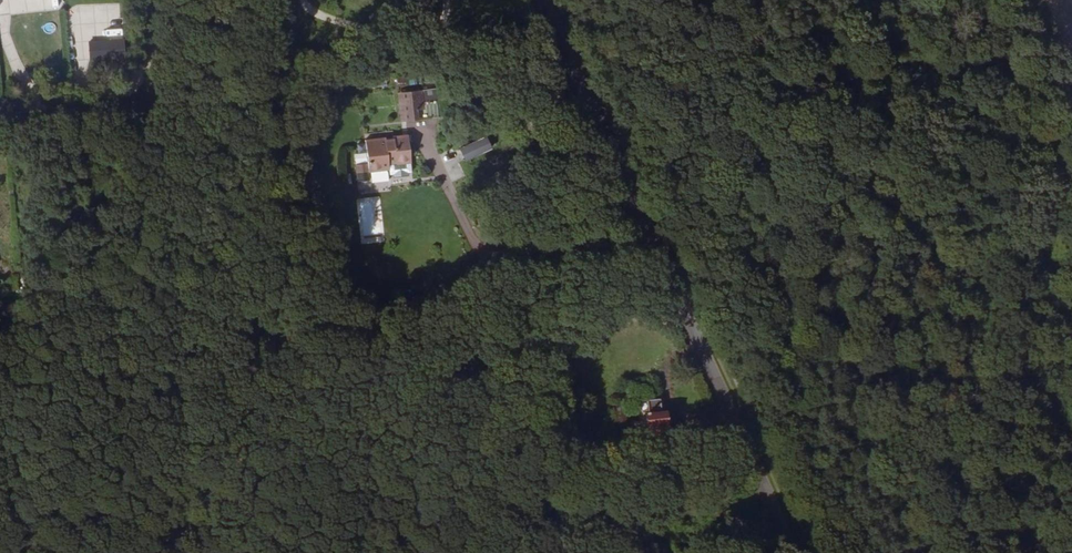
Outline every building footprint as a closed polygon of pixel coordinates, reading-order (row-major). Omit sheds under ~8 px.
[(89,61),(88,32),(112,31),(111,4),(94,5),(94,14),(82,14),(83,24),(70,25),(70,40),(71,40),(72,62),(89,61)] [(408,75),(396,76),(397,91),(410,90),(408,75)] [(439,88),(399,90),(400,119),(440,117),(439,88)] [(411,158),(408,130),(393,132),(393,134),(385,135),(385,133),(364,135),(367,167),(387,165),(388,171),(393,170),(393,173),(406,172),(406,169),(411,168),(410,158),(411,158)] [(663,398),(646,400),(648,414),(645,414),(646,424),(643,424),(644,428),(647,428),(648,436),(667,434),(663,398)] [(625,422),(624,406),(613,408),(615,423),(625,422)]
